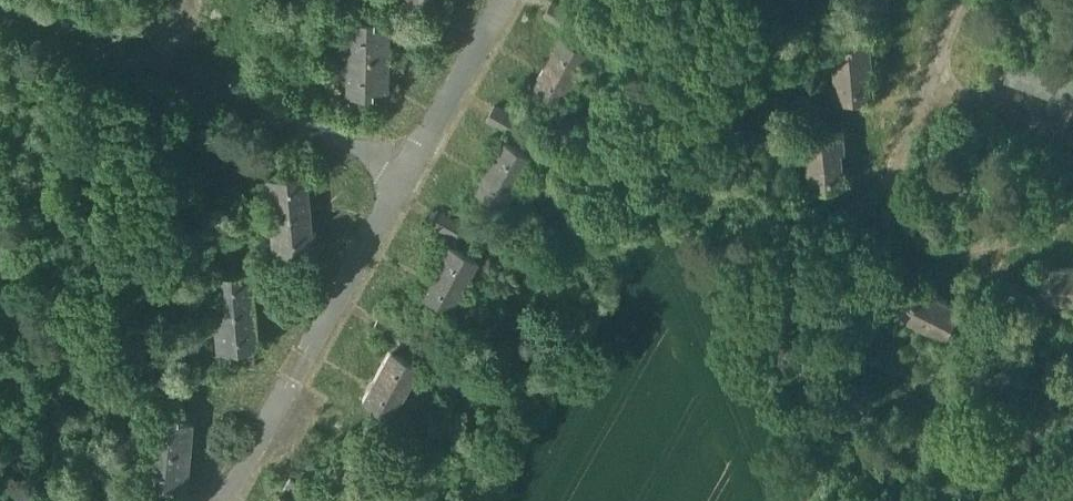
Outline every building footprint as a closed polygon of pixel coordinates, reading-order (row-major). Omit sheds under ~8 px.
[(583,17),(552,0),(545,14),(568,27),(564,34),(571,37),(583,17)] [(613,0),(633,11),(639,0),(613,0)] [(372,18),(348,18),(347,56),(387,56),(387,24),(372,24),(372,18)] [(571,37),(564,34),(536,85),(564,100),(592,49),(571,37)] [(872,41),(835,44),(839,99),(870,96),(868,62),(873,61),(872,41)] [(1017,52),(1007,79),(1072,103),(1072,72),(1017,52)] [(387,56),(347,56),(346,93),(370,94),(370,88),(386,89),(387,56)] [(843,101),(818,102),(819,115),(844,114),(843,101)] [(524,121),(495,104),(488,118),(511,131),(507,138),(513,141),(524,121)] [(845,129),(808,132),(812,187),(844,184),(841,150),(847,149),(845,129)] [(507,138),(478,188),(506,204),(534,153),(513,141),(507,138)] [(304,171),(266,174),(270,213),(302,210),(300,195),(306,195),(304,171)] [(817,198),(787,200),(788,214),(818,211),(817,198)] [(467,226),(436,209),(429,224),(453,236),(449,243),(456,247),(467,226)] [(302,210),(270,213),(273,251),(310,248),(308,225),(303,225),(302,210)] [(449,243),(421,295),(448,309),(476,258),(456,247),(449,243)] [(1041,266),(1041,298),(1072,298),(1072,266),(1041,266)] [(249,270),(211,272),(214,311),(247,308),(245,292),(250,292),(249,270)] [(962,308),(909,282),(896,309),(948,335),(958,314),(962,308)] [(981,289),(970,312),(962,308),(958,314),(980,325),(994,295),(981,289)] [(247,308),(214,311),(217,349),(254,346),(253,323),(248,323),(247,308)] [(397,353),(391,349),(363,401),(390,416),(418,365),(397,353)] [(176,414),(152,412),(148,450),(188,453),(191,420),(175,419),(176,414)] [(188,453),(148,450),(145,487),(168,489),(169,484),(185,486),(188,453)]
